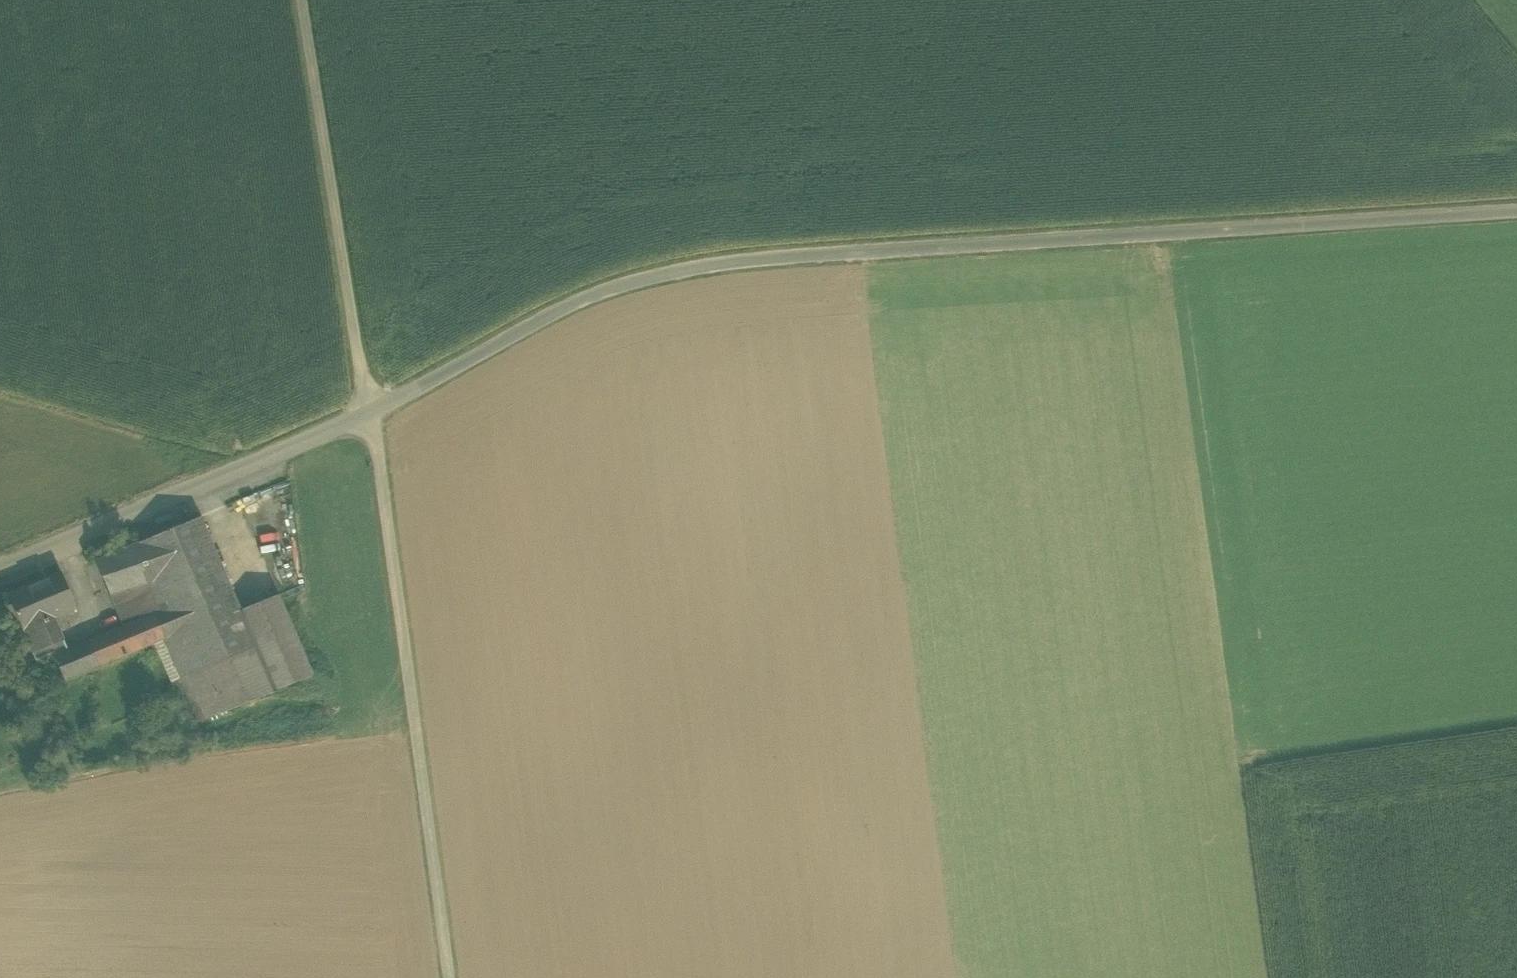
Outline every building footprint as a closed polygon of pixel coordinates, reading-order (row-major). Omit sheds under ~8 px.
[(200,517),(138,543),(156,609),(157,613),(164,639),(181,679),(256,647),(240,611),(200,517)] [(122,623),(156,609),(138,543),(96,560),(122,623)] [(23,629),(54,616),(60,630),(68,626),(63,614),(77,609),(62,574),(9,596),(23,629)] [(278,595),(240,611),(256,647),(181,679),(200,723),(313,676),(278,595)] [(65,681),(154,643),(164,639),(157,613),(68,650),(55,656),(65,681)] [(53,652),(55,656),(68,650),(60,630),(54,616),(23,629),(36,660),(53,652)] [(181,679),(164,639),(154,643),(171,683),(181,679)]
